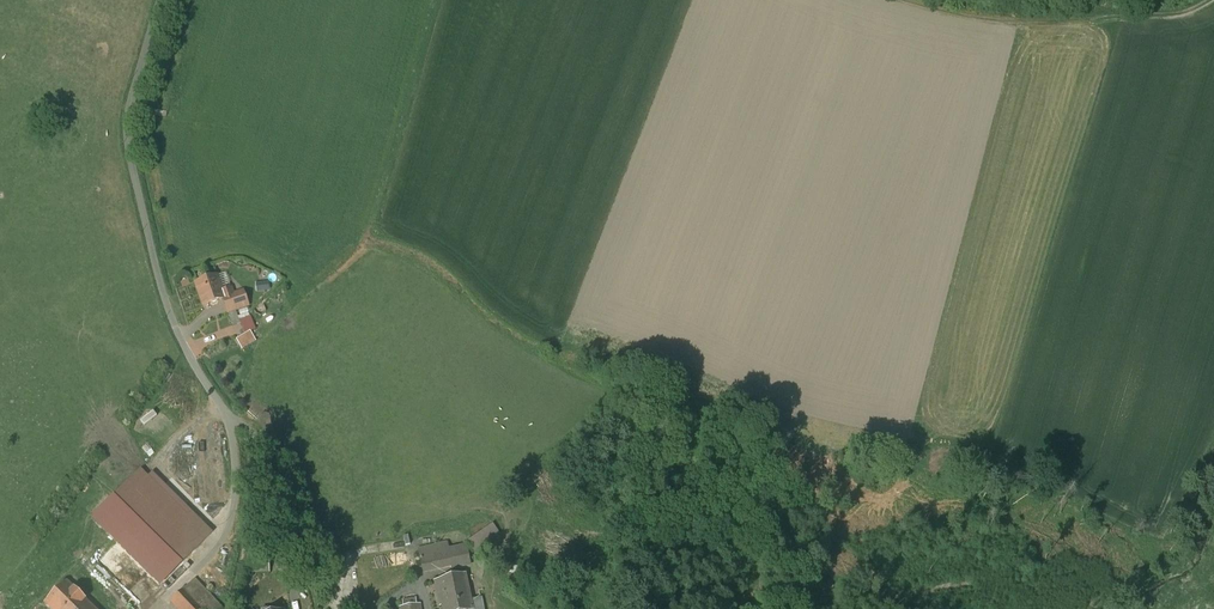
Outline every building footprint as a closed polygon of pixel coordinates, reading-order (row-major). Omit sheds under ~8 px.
[(217,277),(196,284),(204,306),(224,300),(234,296),(233,295),(231,289),(222,292),(217,277)] [(243,292),(233,295),(234,296),(224,300),(229,313),(248,307),(243,292)] [(236,337),(242,348),(256,341),(251,330),(236,337)] [(114,497),(182,564),(211,534),(193,516),(189,520),(140,471),(114,497)] [(491,529),(469,544),(475,552),(496,537),(491,529)] [(447,543),(418,549),(422,569),(450,562),(452,570),(467,566),(466,563),(470,562),(466,545),(448,549),(447,543)] [(345,569),(348,585),(357,584),(353,567),(345,569)] [(513,567),(512,573),(526,575),(527,569),(513,567)] [(437,582),(440,594),(438,594),(440,606),(442,606),(443,608),(473,608),(471,601),(465,575),(437,582)] [(171,603),(177,608),(222,608),(195,580),(171,603)] [(67,582),(44,605),(49,608),(95,608),(67,582)] [(471,601),(473,608),(483,608),(480,599),(471,601)] [(402,602),(403,608),(400,608),(421,608),(420,605),(417,606),(416,600),(402,602)]
